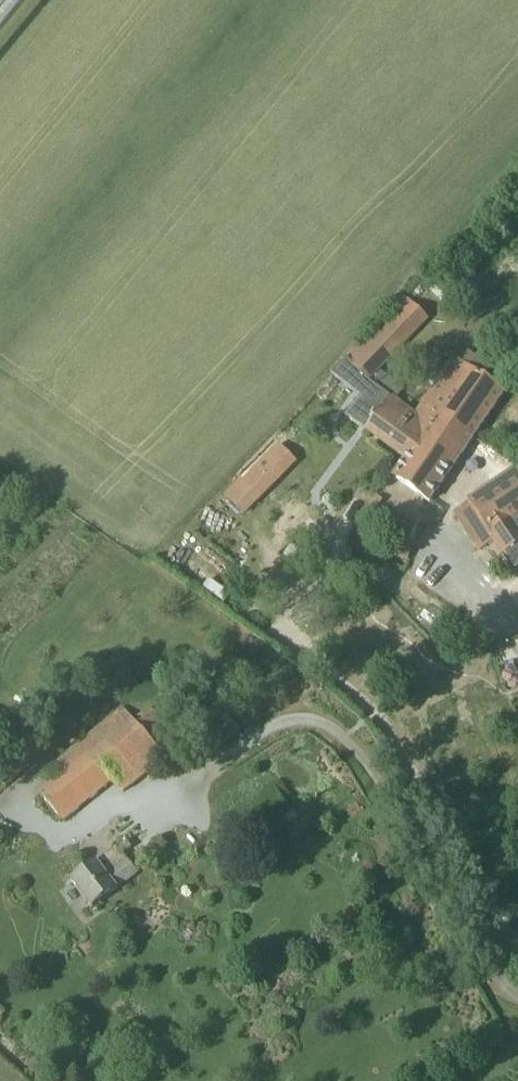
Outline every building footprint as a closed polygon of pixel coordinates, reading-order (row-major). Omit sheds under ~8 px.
[(346,360),(355,369),(369,382),(371,380),(391,395),(396,398),(404,388),(380,371),(430,319),(405,295),(344,359),(346,360)] [(415,412),(396,398),(391,395),(366,430),(405,458),(392,476),(431,502),(504,393),(482,375),(489,366),(468,351),(461,360),(456,356),(423,401),(415,412)] [(355,369),(346,360),(335,373),(345,382),(355,369)] [(261,499),(288,472),(285,469),(294,460),(278,444),(242,481),(261,499)] [(470,502),(466,505),(502,557),(517,546),(517,520),(517,518),(517,476),(515,472),(470,502)] [(122,709),(96,731),(53,768),(60,777),(40,792),(62,822),(116,782),(124,792),(167,760),(158,748),(178,732),(159,707),(137,726),(122,709)] [(125,840),(69,879),(89,907),(135,874),(122,854),(131,848),(125,840)]
